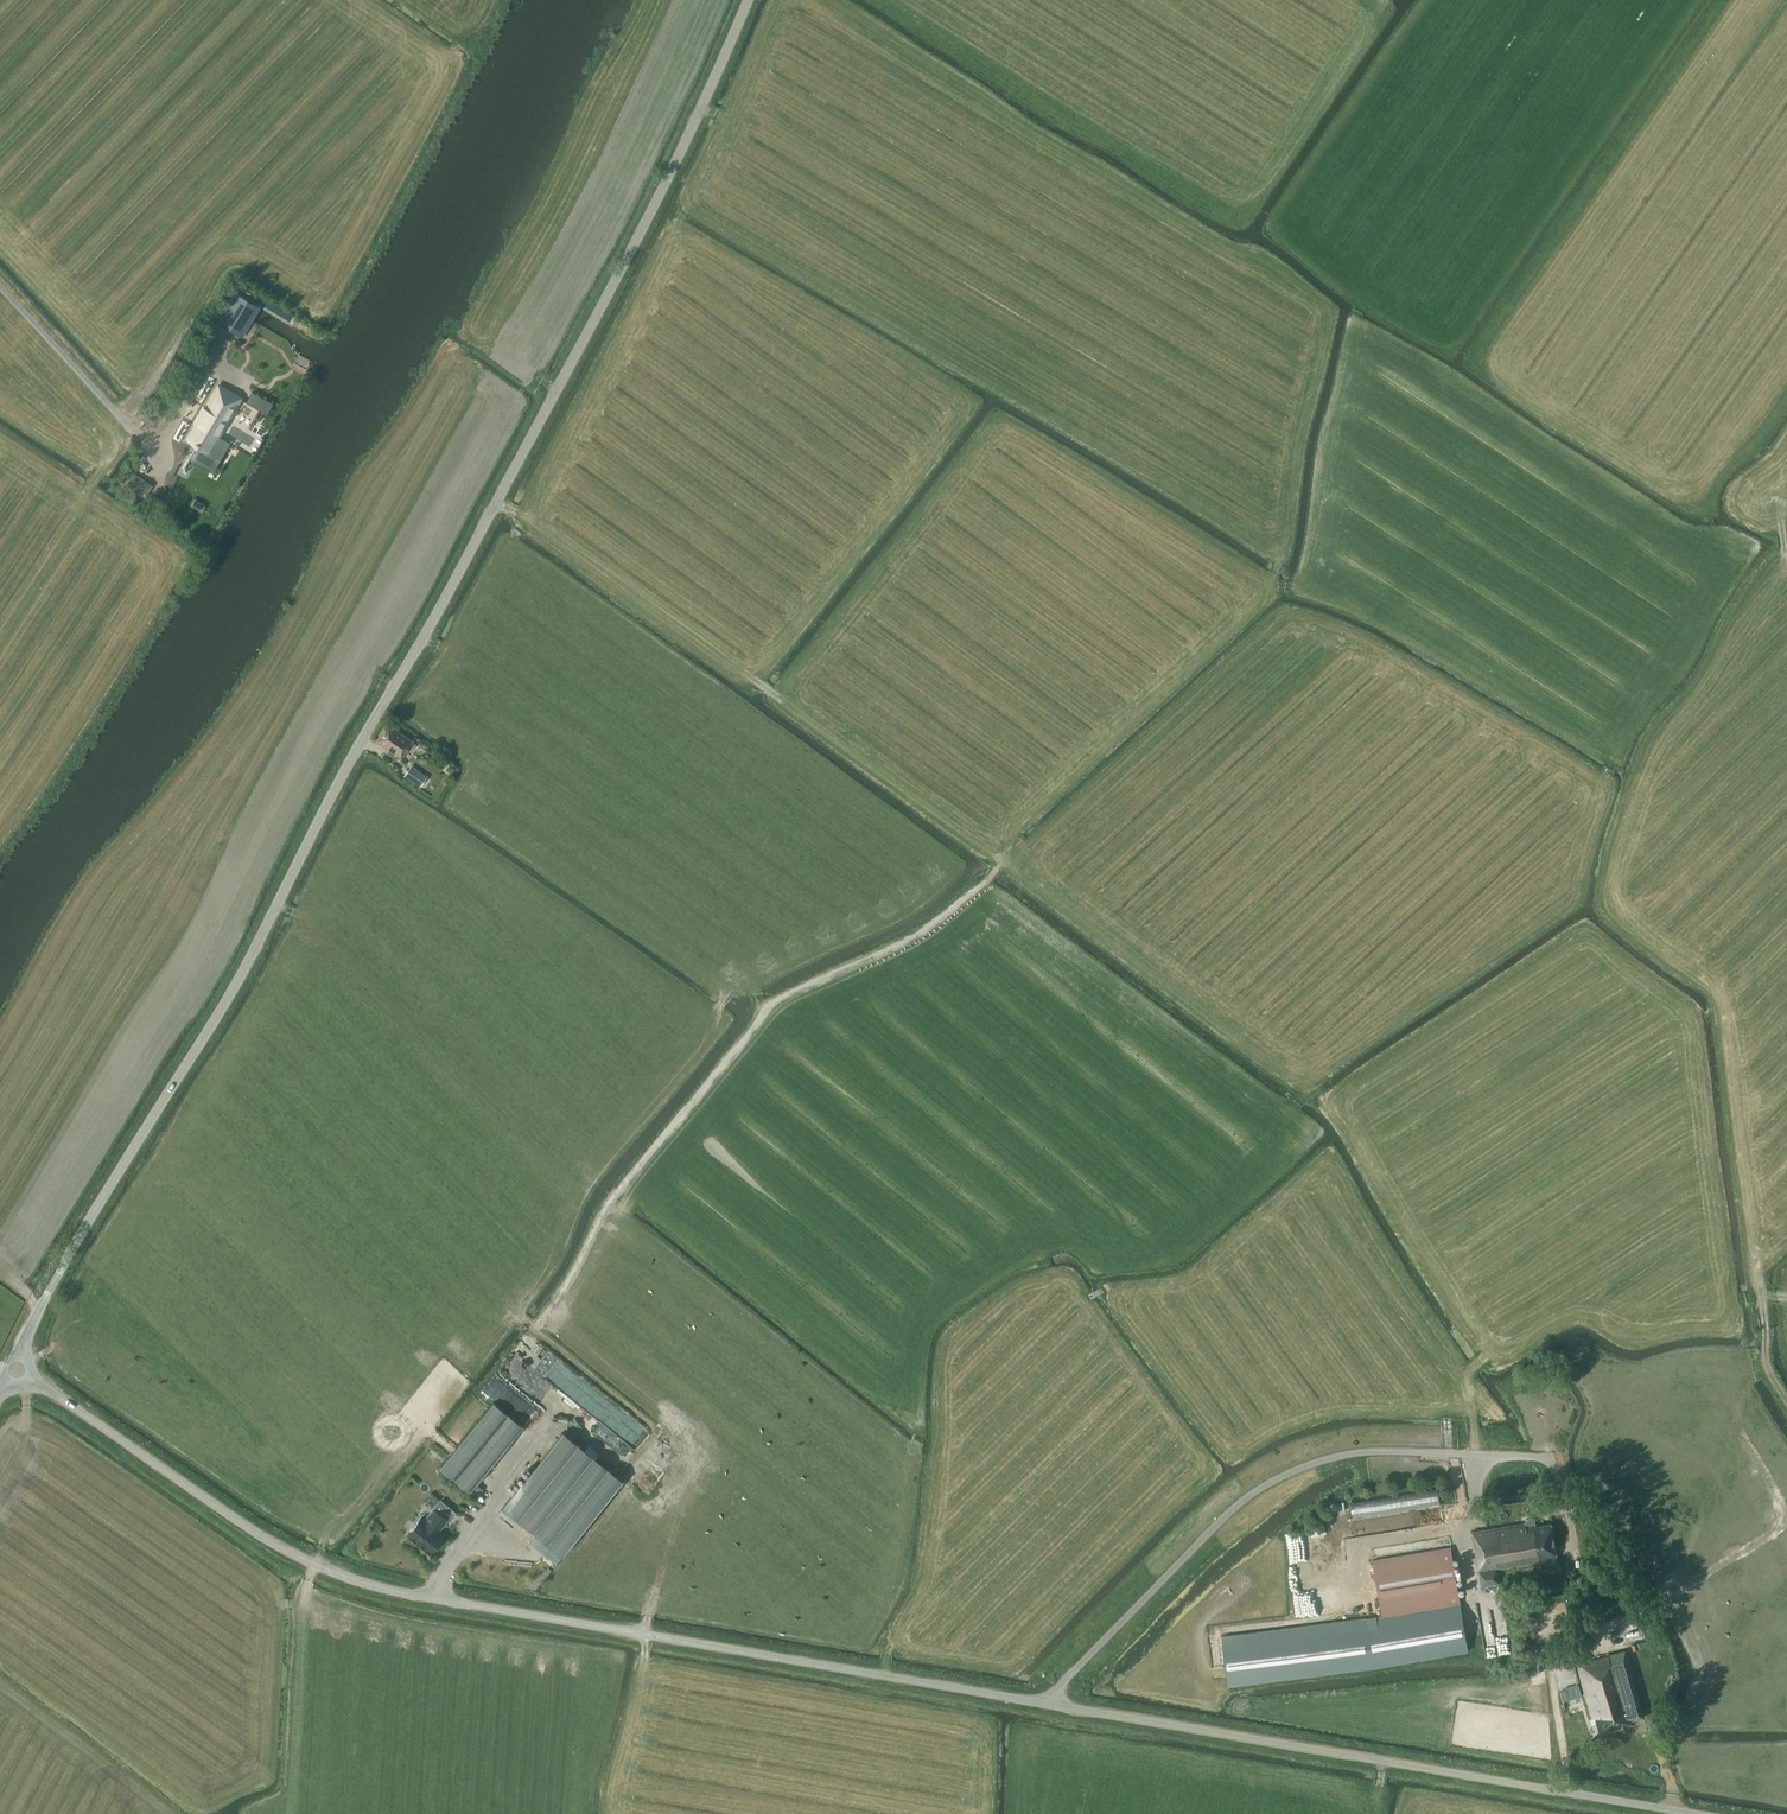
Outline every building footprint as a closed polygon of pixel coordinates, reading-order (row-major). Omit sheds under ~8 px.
[(189,439),(188,439),(207,450),(215,435),(219,437),(222,432),(228,421),(227,421),(231,413),(230,413),(238,399),(239,399),(239,398),(220,388),(220,389),(212,403),(210,401),(206,408),(205,410),(203,414),(202,414),(203,415),(200,419),(200,420),(198,424),(197,424),(189,439)] [(252,392),(245,403),(266,415),(272,404),(252,392)] [(144,482),(136,494),(143,499),(151,487),(144,482)] [(195,495),(191,503),(202,510),(207,502),(195,495)] [(375,742),(400,759),(406,750),(411,742),(393,729),(394,727),(389,723),(375,742)] [(410,765),(403,775),(419,786),(425,776),(410,765)] [(475,1483),(523,1425),(493,1401),(439,1467),(468,1491),(475,1483)] [(529,1541),(555,1562),(622,1480),(563,1432),(503,1506),(536,1532),(529,1541)] [(482,1488),(475,1483),(468,1491),(475,1497),(482,1488)] [(1440,1486),(1352,1500),(1355,1517),(1443,1504),(1440,1486)] [(430,1552),(443,1536),(437,1531),(447,1519),(433,1508),(423,1520),(420,1518),(407,1533),(430,1552)] [(1522,1523),(1470,1532),(1480,1586),(1497,1583),(1495,1569),(1522,1564),(1557,1558),(1550,1523),(1535,1525),(1534,1517),(1525,1519),(1525,1522),(1522,1523)] [(1450,1548),(1371,1561),(1383,1635),(1368,1638),(1372,1666),(1466,1651),(1450,1548)] [(1543,1646),(1533,1647),(1537,1670),(1546,1669),(1543,1646)] [(1591,1659),(1592,1661),(1579,1665),(1594,1717),(1597,1716),(1602,1732),(1636,1722),(1635,1718),(1644,1715),(1625,1649),(1591,1659)] [(1561,1689),(1565,1699),(1583,1693),(1580,1683),(1561,1689)]
